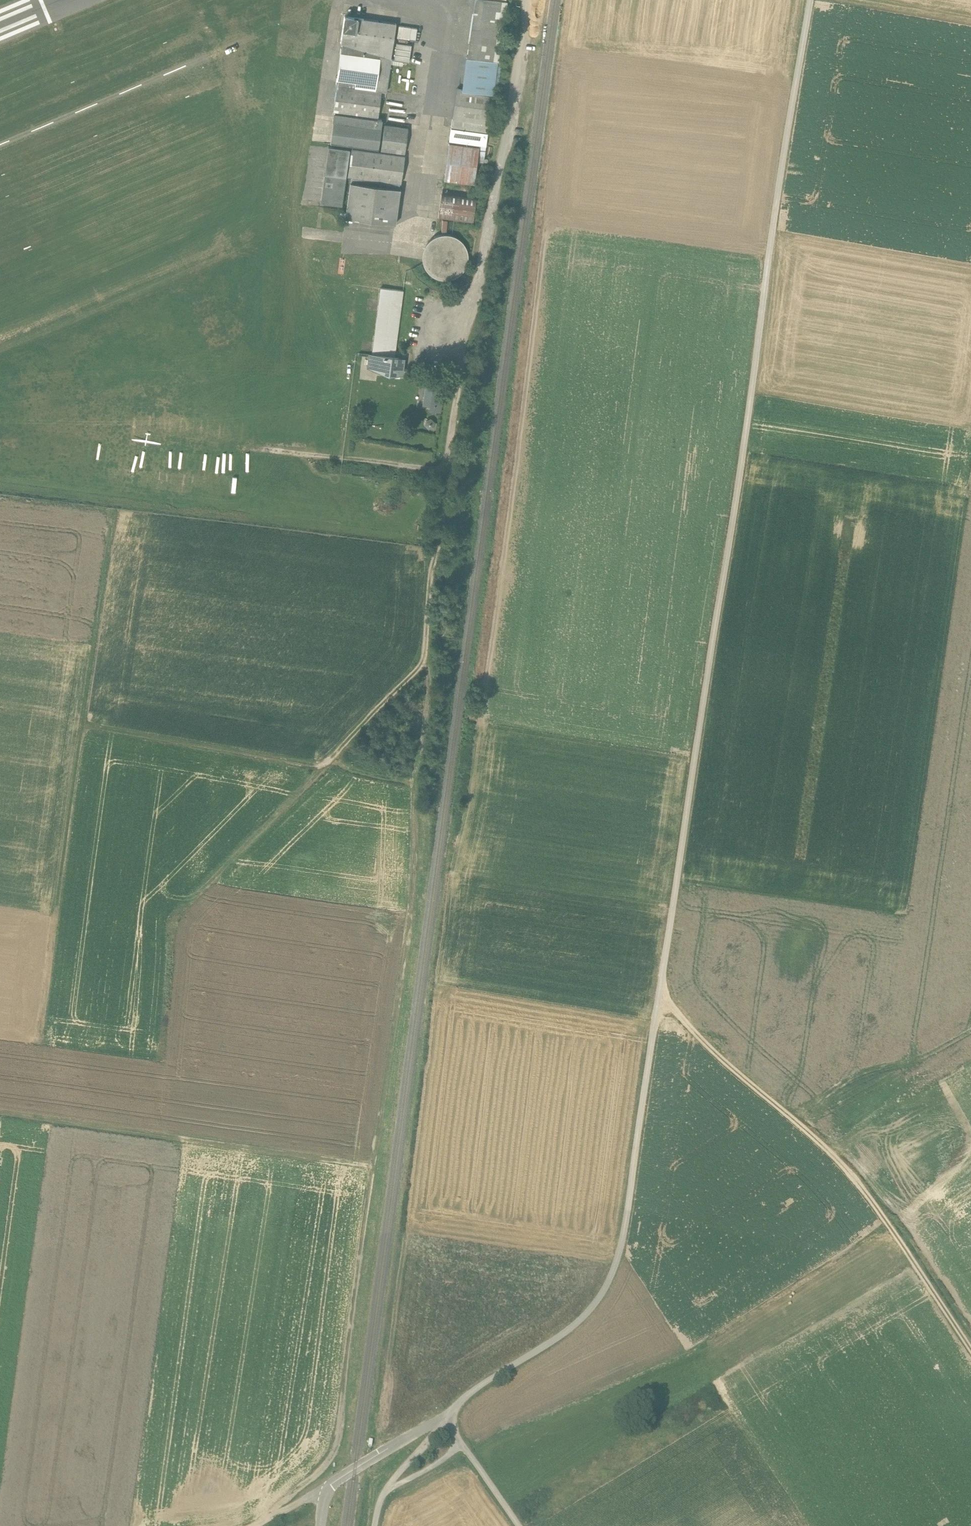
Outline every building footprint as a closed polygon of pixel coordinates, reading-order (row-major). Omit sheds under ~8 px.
[(467,57),(497,62),(497,61),(506,1),(500,0),(475,0),(467,57)] [(396,24),(344,17),(340,43),(342,44),(391,59),(396,24)] [(411,28),(399,26),(397,38),(409,40),(411,28)] [(411,45),(396,43),(393,64),(402,65),(402,61),(408,62),(411,45)] [(341,55),(390,61),(391,59),(342,44),(341,55)] [(341,55),(340,54),(337,79),(338,79),(387,86),(390,61),(341,55)] [(493,86),(498,86),(501,62),(497,61),(497,62),(467,57),(466,57),(463,81),(493,86)] [(387,86),(338,79),(333,112),(377,118),(381,92),(386,93),(387,86)] [(462,90),(492,94),(491,100),(495,100),(498,86),(493,86),(463,81),(462,90)] [(456,89),(451,128),(487,133),(491,100),(492,94),(462,90),(456,89)] [(381,120),(334,114),(330,144),(378,150),(381,129),(380,129),(381,120)] [(408,129),(384,126),(380,151),(404,154),(408,129)] [(451,129),(449,141),(485,146),(487,134),(451,129)] [(449,142),(444,182),(469,185),(474,186),(479,146),(449,142)] [(349,149),(328,147),(320,203),(341,206),(349,149)] [(400,183),(404,157),(352,150),(348,176),(351,177),(400,183)] [(351,177),(350,182),(399,189),(400,183),(351,177)] [(395,225),(400,189),(399,189),(350,182),(345,219),(395,225)] [(468,194),(442,191),(438,219),(454,221),(473,223),(476,195),(468,194)] [(426,271),(430,276),(438,280),(447,281),(456,278),(463,273),(467,265),(468,256),(466,247),(460,240),(452,236),(448,235),(443,235),(439,236),(435,238),(428,243),(423,251),(422,260),(423,265),(426,271)] [(403,291),(380,288),(373,343),(371,354),(383,356),(392,357),(394,357),(395,357),(403,291)] [(383,356),(371,354),(368,354),(368,355),(367,368),(389,376),(403,375),(405,358),(401,358),(397,358),(395,357),(394,357),(392,357),(383,356)] [(425,392),(423,405),(429,406),(441,408),(442,395),(437,394),(439,380),(430,378),(429,381),(427,393),(425,392)] [(424,426),(429,429),(433,428),(435,423),(430,419),(425,421),(424,426)]
